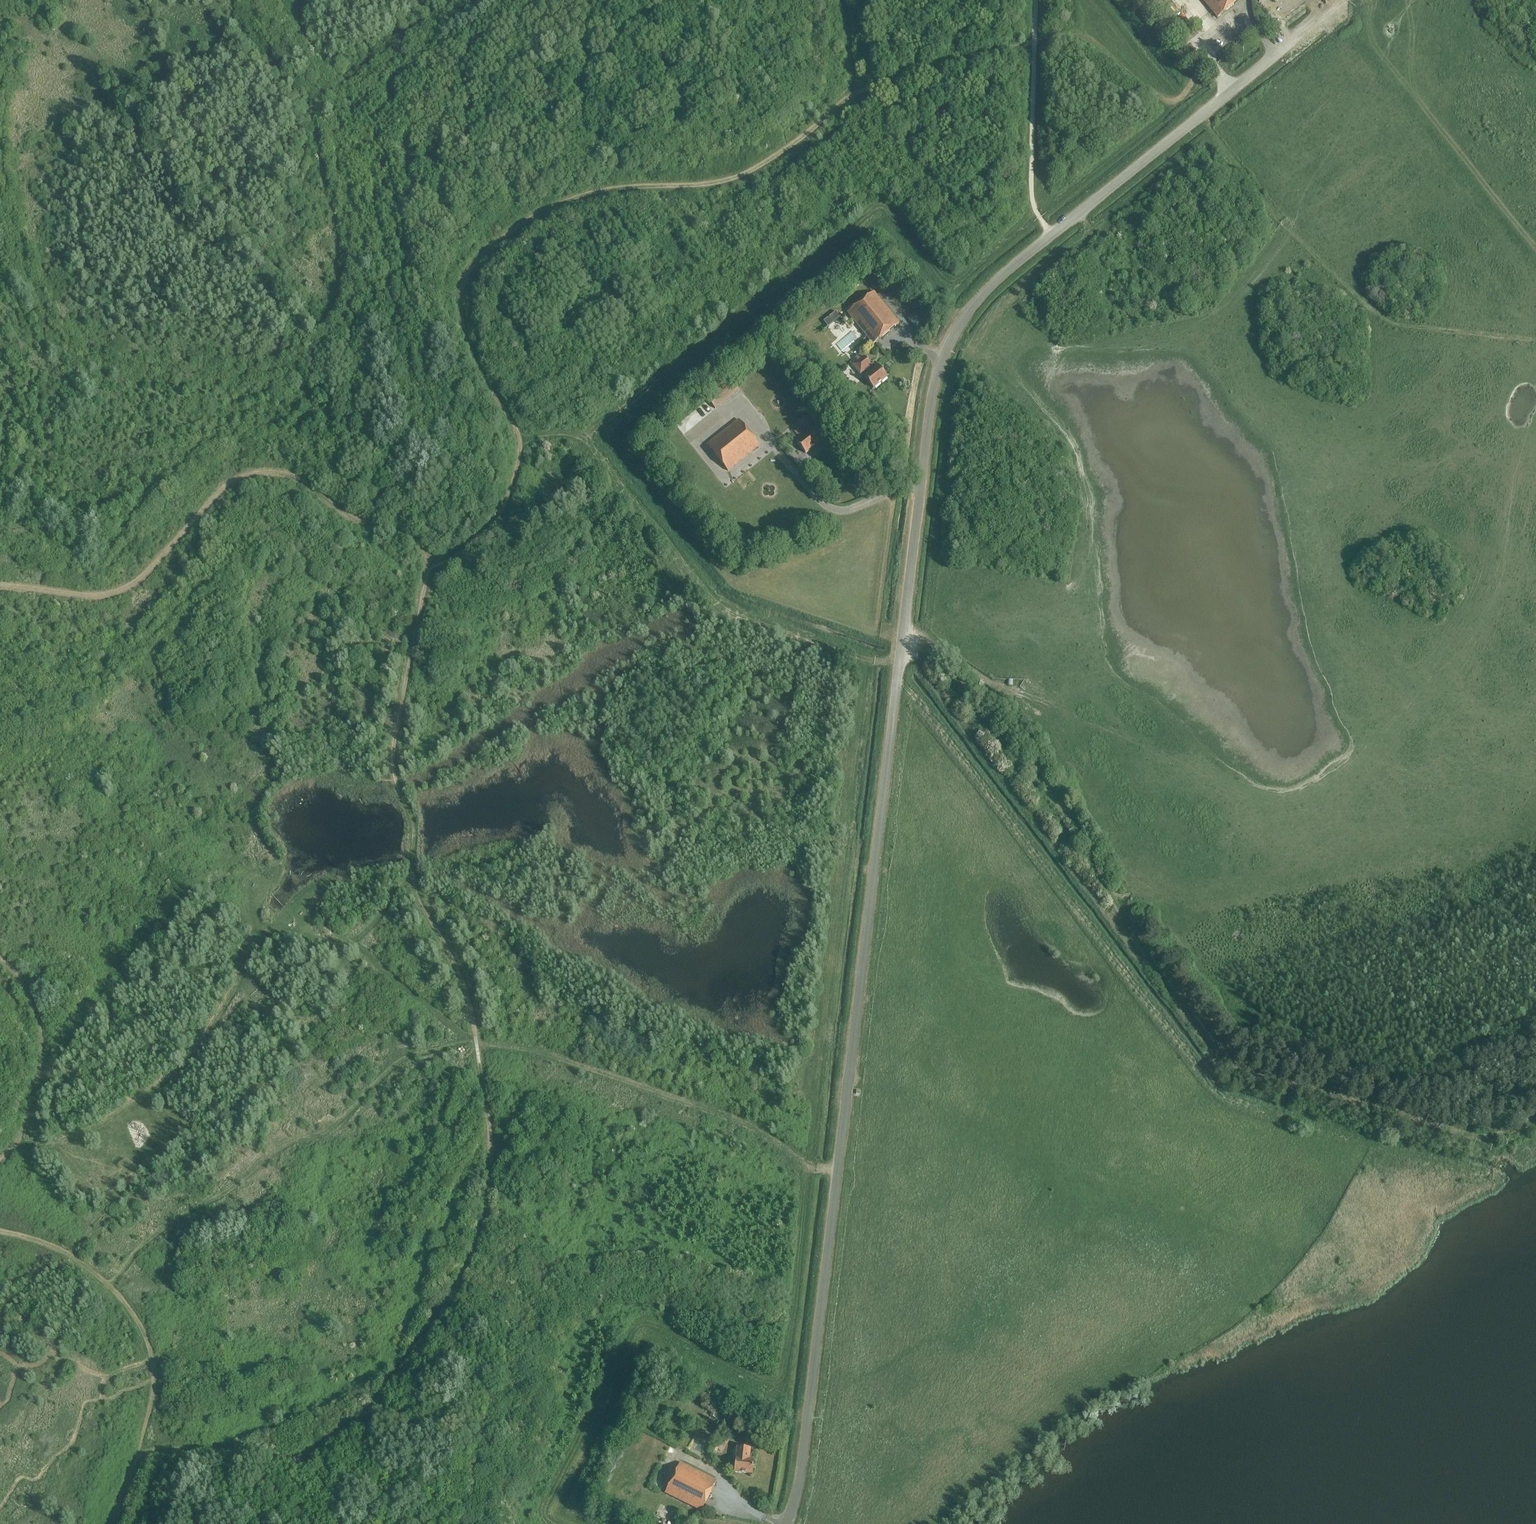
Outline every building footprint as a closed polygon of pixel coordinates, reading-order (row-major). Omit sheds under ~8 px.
[(1217,18),(1240,0),(1203,0),(1217,18)] [(848,313),(873,344),(899,324),(873,292),(848,313)] [(838,341),(843,349),(856,340),(851,333),(838,341)] [(860,373),(864,370),(868,374),(864,377),(873,389),(887,377),(878,366),(874,369),(861,354),(855,359),(858,363),(854,366),(860,373)] [(707,445),(728,471),(759,446),(739,420),(707,445)] [(796,442),(805,454),(819,442),(810,431),(806,434),(801,427),(794,432),(800,439),(796,442)] [(739,1447),(738,1458),(735,1458),(733,1472),(752,1474),(754,1460),(748,1459),(749,1448),(739,1447)] [(665,1492),(702,1511),(716,1482),(679,1463),(665,1492)]
